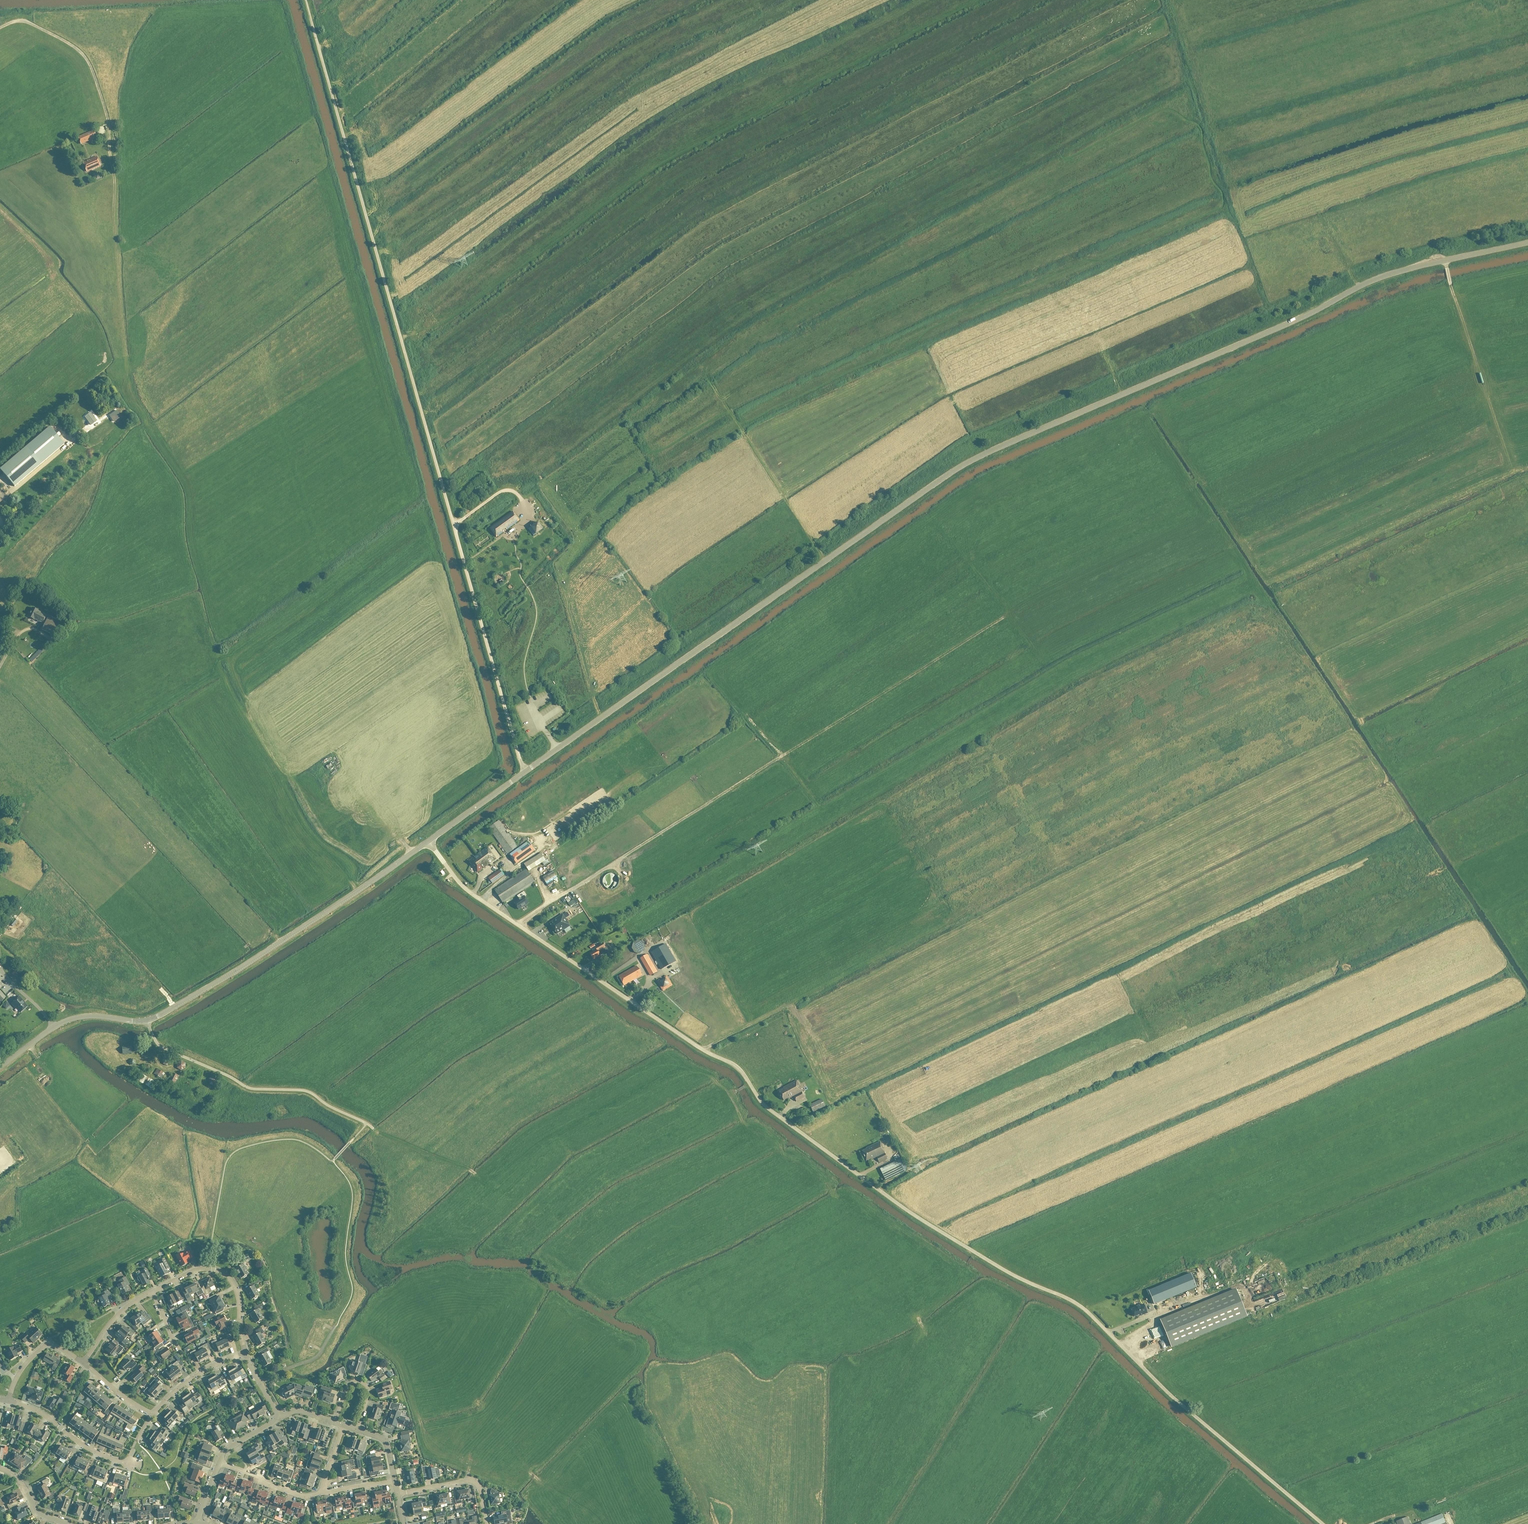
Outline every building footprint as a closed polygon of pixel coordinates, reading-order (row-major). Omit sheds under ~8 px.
[(885,13),(895,10),(892,2),(883,6),(885,13)] [(82,136),(85,142),(92,139),(92,140),(96,138),(94,132),(90,134),(89,133),(82,136)] [(100,166),(96,157),(82,163),(86,172),(100,166)] [(114,422),(121,417),(116,411),(110,415),(114,422)] [(50,427),(0,469),(15,487),(64,444),(50,427)] [(469,500),(461,505),(464,510),(472,506),(469,500)] [(519,521),(512,512),(505,517),(506,519),(503,521),(502,520),(489,529),(496,537),(519,521)] [(534,536),(543,529),(538,523),(529,529),(534,536)] [(474,542),(476,547),(489,542),(487,536),(474,542)] [(47,615),(32,608),(28,617),(34,620),(42,624),(47,615)] [(60,622),(49,616),(44,625),(42,630),(53,636),(60,622)] [(507,854),(518,847),(499,821),(488,828),(507,854)] [(478,873),(501,856),(493,844),(469,861),(478,873)] [(523,846),(506,859),(512,868),(529,855),(523,846)] [(546,861),(541,853),(524,864),(529,872),(542,863),(544,866),(549,863),(547,860),(546,861)] [(503,903),(535,883),(526,869),(494,890),(503,903)] [(492,884),(504,875),(500,870),(489,879),(492,884)] [(548,887),(553,884),(552,881),(557,878),(552,871),(542,878),(548,887)] [(603,881),(603,882),(603,883),(603,884),(604,886),(604,887),(606,889),(607,889),(608,890),(609,890),(612,890),(614,889),(615,889),(616,887),(617,886),(618,884),(618,883),(618,881),(618,880),(617,878),(616,878),(615,876),(614,876),(612,875),(609,875),(608,875),(607,876),(606,876),(604,878),(603,880),(603,881)] [(528,903),(524,897),(526,895),(524,892),(519,895),(521,899),(519,900),(514,903),(518,910),(528,903)] [(550,908),(547,910),(550,915),(556,911),(553,907),(551,908),(550,908)] [(563,930),(570,926),(563,915),(556,919),(550,924),(557,934),(563,930)] [(648,950),(659,944),(656,939),(645,945),(648,950)] [(638,954),(639,954),(640,953),(641,953),(642,953),(643,952),(644,951),(644,950),(645,949),(645,948),(645,947),(645,946),(645,945),(644,944),(644,943),(643,943),(642,942),(641,941),(640,941),(639,941),(638,941),(637,941),(636,941),(635,942),(634,943),(633,944),(633,945),(632,946),(632,947),(632,948),(633,949),(633,950),(634,951),(634,952),(635,953),(636,953),(637,953),(638,954)] [(597,950),(590,954),(593,960),(607,952),(609,955),(614,952),(610,945),(605,948),(603,943),(595,947),(597,950)] [(676,962),(666,944),(651,952),(661,970),(676,962)] [(658,972),(648,954),(641,958),(651,976),(658,972)] [(624,986),(641,976),(636,967),(619,977),(624,986)] [(665,977),(669,985),(664,988),(660,980),(657,981),(663,991),(673,985),(667,976),(665,977)] [(33,1002),(51,1015),(57,1008),(39,994),(33,1002)] [(17,1008),(21,1013),(27,1007),(22,1001),(23,1001),(19,997),(12,1004),(16,1009),(17,1008)] [(714,1024),(723,1015),(719,1011),(710,1019),(714,1024)] [(146,1064),(143,1069),(148,1072),(151,1067),(146,1064)] [(157,1071),(154,1075),(161,1081),(165,1076),(157,1071)] [(137,1082),(151,1091),(155,1084),(142,1075),(137,1082)] [(169,1083),(175,1085),(178,1077),(171,1075),(169,1083)] [(46,1077),(38,1083),(41,1087),(49,1082),(46,1077)] [(804,1098),(802,1093),(797,1081),(783,1087),(784,1088),(779,1091),(783,1100),(788,1098),(788,1099),(793,1097),(796,1102),(804,1098)] [(813,1112),(825,1107),(822,1099),(810,1105),(813,1112)] [(887,1159),(883,1150),(883,1149),(880,1142),(866,1148),(867,1149),(862,1152),(866,1161),(871,1158),(871,1160),(877,1157),(879,1163),(887,1159)] [(899,1160),(880,1169),(886,1181),(905,1172),(899,1160)] [(176,1256),(177,1259),(178,1258),(182,1266),(188,1263),(187,1261),(192,1258),(189,1252),(183,1254),(180,1255),(178,1254),(176,1255),(176,1256)] [(160,1265),(156,1267),(161,1277),(168,1273),(166,1270),(169,1268),(165,1260),(159,1263),(160,1265)] [(247,1277),(246,1276),(248,1275),(245,1269),(246,1269),(243,1264),(235,1269),(237,1273),(238,1273),(241,1278),(243,1278),(247,1277)] [(143,1287),(150,1283),(148,1279),(148,1278),(150,1277),(146,1269),(141,1272),(142,1275),(138,1277),(138,1278),(138,1279),(139,1281),(140,1281),(143,1287)] [(1190,1273),(1149,1290),(1155,1305),(1196,1288),(1190,1273)] [(118,1287),(118,1289),(120,1290),(122,1295),(129,1291),(126,1286),(129,1285),(125,1278),(119,1281),(121,1284),(118,1286),(118,1287)] [(201,1289),(204,1294),(205,1296),(212,1293),(210,1288),(214,1286),(209,1278),(203,1281),(202,1283),(204,1288),(201,1289)] [(204,1294),(201,1289),(200,1287),(197,1289),(194,1284),(189,1286),(193,1294),(196,1293),(198,1297),(204,1294)] [(1250,1293),(1252,1299),(1259,1297),(1256,1284),(1248,1286),(1250,1290),(1247,1291),(1247,1294),(1250,1293)] [(184,1296),(187,1301),(192,1299),(190,1296),(193,1294),(189,1286),(184,1289),(187,1295),(184,1296)] [(254,1299),(254,1300),(257,1298),(257,1297),(258,1296),(255,1290),(256,1290),(254,1286),(245,1290),(248,1295),(249,1294),(252,1300),(254,1299)] [(1161,1320),(1172,1347),(1246,1316),(1235,1290),(1161,1320)] [(102,1297),(99,1298),(99,1299),(98,1302),(101,1303),(103,1307),(110,1304),(107,1299),(110,1297),(107,1291),(101,1294),(102,1297)] [(177,1303),(184,1300),(182,1296),(183,1296),(182,1292),(178,1294),(178,1292),(172,1295),(177,1303)] [(170,1311),(175,1308),(173,1305),(177,1303),(172,1295),(167,1298),(168,1299),(165,1301),(170,1311)] [(1090,1304),(1083,1296),(1081,1299),(1088,1306),(1090,1304)] [(213,1300),(211,1297),(205,1300),(208,1304),(211,1305),(212,1307),(222,1302),(219,1297),(213,1300)] [(216,1315),(223,1311),(222,1310),(223,1309),(225,1308),(222,1302),(212,1307),(216,1315)] [(1135,1308),(1131,1310),(1134,1317),(1139,1315),(1139,1316),(1147,1313),(1144,1305),(1141,1306),(1140,1305),(1134,1307),(1135,1308)] [(258,1323),(261,1322),(261,1321),(263,1320),(259,1314),(260,1313),(258,1309),(249,1314),(252,1318),(253,1318),(256,1323),(258,1322),(258,1323)] [(182,1316),(176,1319),(179,1324),(187,1320),(185,1318),(188,1316),(185,1311),(180,1313),(182,1316)] [(144,1317),(140,1312),(135,1316),(141,1323),(144,1321),(146,1323),(151,1320),(147,1315),(144,1317)] [(223,1323),(226,1322),(223,1315),(213,1320),(217,1326),(220,1331),(225,1328),(223,1323)] [(134,1325),(132,1327),(136,1331),(138,1329),(136,1327),(141,1323),(135,1316),(130,1319),(134,1325)] [(187,1327),(189,1330),(194,1327),(191,1321),(190,1319),(187,1320),(179,1324),(181,1330),(187,1327)] [(128,1330),(123,1326),(119,1331),(126,1336),(128,1334),(132,1337),(135,1333),(130,1328),(128,1330)] [(189,1335),(184,1337),(188,1344),(198,1339),(196,1335),(199,1333),(196,1327),(188,1332),(189,1335)] [(33,1343),(39,1338),(38,1338),(42,1335),(35,1328),(26,1335),(25,1334),(20,1338),(25,1343),(29,1339),(33,1343)] [(260,1346),(264,1345),(263,1344),(265,1343),(262,1337),(263,1337),(261,1335),(264,1333),(261,1328),(255,1331),(257,1334),(252,1337),(254,1341),(255,1341),(258,1346),(260,1346)] [(118,1342),(124,1347),(128,1343),(124,1340),(127,1337),(126,1336),(119,1331),(115,1335),(120,1340),(118,1342)] [(147,1338),(148,1337),(152,1342),(160,1337),(156,1332),(153,1334),(151,1331),(145,1336),(147,1338)] [(230,1348),(228,1343),(234,1340),(233,1333),(223,1337),(224,1340),(221,1342),(225,1351),(230,1348)] [(160,1344),(163,1342),(160,1337),(152,1342),(155,1348),(154,1349),(156,1351),(159,1349),(162,1347),(160,1344)] [(217,1348),(219,1353),(225,1351),(221,1342),(218,1344),(216,1340),(211,1343),(212,1345),(214,1349),(217,1348)] [(1157,1342),(1149,1345),(1153,1354),(1160,1351),(1157,1342)] [(114,1352),(118,1355),(124,1348),(118,1344),(116,1346),(112,1343),(110,1344),(109,1344),(107,1346),(107,1347),(108,1348),(105,1351),(111,1356),(114,1352)] [(208,1349),(206,1344),(198,1348),(200,1352),(204,1360),(209,1357),(207,1352),(209,1351),(208,1349)] [(11,1360),(18,1357),(17,1354),(21,1352),(18,1345),(13,1348),(13,1347),(6,1351),(11,1360)] [(160,1362),(163,1360),(171,1355),(166,1348),(160,1352),(159,1349),(156,1351),(154,1353),(160,1362)] [(269,1351),(267,1348),(261,1352),(263,1355),(258,1358),(260,1362),(261,1361),(264,1367),(266,1366),(266,1367),(269,1365),(269,1364),(271,1363),(267,1358),(268,1357),(266,1353),(269,1351)] [(193,1359),(196,1358),(199,1363),(204,1360),(200,1352),(197,1353),(195,1350),(190,1353),(191,1356),(193,1359)] [(57,1359),(47,1353),(43,1360),(53,1366),(52,1369),(55,1371),(58,1365),(55,1364),(57,1359)] [(177,1354),(174,1356),(178,1361),(177,1362),(178,1364),(181,1367),(183,1366),(180,1359),(177,1354)] [(120,1366),(125,1371),(129,1367),(131,1369),(136,1365),(132,1360),(130,1363),(127,1360),(130,1358),(127,1355),(123,1359),(125,1362),(120,1366)] [(352,1372),(358,1374),(360,1369),(364,1371),(366,1365),(365,1364),(366,1361),(359,1359),(358,1362),(354,1361),(351,1362),(349,1368),(353,1369),(352,1372)] [(174,1368),(171,1370),(177,1378),(182,1374),(178,1369),(181,1367),(178,1364),(177,1362),(172,1365),(174,1368)] [(69,1383),(73,1378),(69,1376),(74,1369),(68,1364),(62,1373),(65,1375),(66,1376),(64,1380),(69,1383)] [(136,1373),(131,1378),(136,1383),(143,1376),(141,1373),(144,1370),(140,1365),(134,1371),(136,1373)] [(242,1380),(247,1377),(246,1374),(243,1371),(241,1372),(238,1367),(233,1370),(237,1378),(240,1376),(242,1380)] [(340,1371),(331,1374),(335,1384),(343,1381),(344,1379),(343,1378),(347,1377),(343,1368),(340,1370),(340,1371)] [(376,1369),(367,1376),(371,1382),(378,1377),(380,1379),(385,1376),(380,1370),(378,1372),(376,1369)] [(169,1377),(172,1382),(177,1378),(171,1370),(168,1373),(166,1370),(162,1373),(163,1375),(164,1375),(166,1379),(169,1377)] [(233,1370),(227,1373),(229,1377),(227,1379),(229,1384),(231,1386),(236,1383),(234,1380),(237,1378),(233,1370)] [(218,1375),(217,1376),(212,1378),(219,1389),(227,1385),(224,1379),(221,1380),(218,1375)] [(159,1394),(163,1389),(159,1385),(161,1383),(158,1380),(156,1378),(150,1385),(152,1388),(159,1394)] [(209,1392),(210,1394),(219,1389),(212,1378),(207,1381),(210,1386),(207,1388),(209,1392)] [(376,1390),(379,1398),(390,1394),(389,1390),(392,1389),(389,1382),(381,1385),(382,1388),(376,1390)] [(313,1389),(304,1386),(304,1388),(294,1384),(290,1386),(289,1385),(287,1386),(287,1387),(287,1388),(283,1390),(284,1392),(283,1393),(282,1395),(283,1396),(285,1397),(286,1396),(287,1399),(294,1395),(301,1397),(302,1395),(310,1398),(313,1389)] [(88,1396),(95,1388),(90,1385),(84,1392),(88,1396)] [(326,1401),(332,1403),(334,1395),(330,1394),(331,1390),(322,1387),(319,1393),(324,1394),(322,1400),(326,1401)] [(30,1398),(39,1402),(42,1393),(33,1389),(33,1390),(27,1388),(25,1394),(31,1396),(30,1398)] [(93,1400),(99,1392),(95,1388),(88,1396),(93,1400)] [(155,1398),(156,1397),(159,1394),(152,1388),(150,1390),(147,1388),(143,1392),(145,1394),(149,1397),(151,1394),(155,1398)] [(99,1392),(93,1400),(97,1403),(104,1396),(99,1392)] [(186,1397),(193,1407),(204,1400),(199,1393),(193,1396),(192,1394),(191,1395),(190,1394),(186,1397)] [(104,1396),(97,1403),(100,1406),(99,1407),(99,1408),(100,1409),(101,1407),(108,1399),(104,1396)] [(51,1398),(46,1406),(52,1410),(56,1404),(59,1406),(62,1400),(57,1397),(55,1400),(51,1398)] [(193,1407),(186,1397),(182,1399),(183,1400),(182,1401),(183,1403),(179,1406),(184,1414),(193,1407)] [(109,1407),(112,1403),(108,1399),(101,1407),(106,1411),(104,1413),(107,1416),(112,1409),(109,1407)] [(254,1408),(259,1417),(265,1414),(263,1411),(266,1409),(263,1403),(254,1408)] [(401,1407),(402,1405),(400,1405),(400,1404),(391,1403),(389,1409),(392,1410),(388,1422),(392,1424),(392,1426),(397,1427),(398,1424),(403,1426),(405,1418),(400,1417),(401,1413),(398,1412),(399,1407),(401,1407)] [(115,1417),(120,1408),(116,1405),(110,1414),(115,1417)] [(374,1408),(370,1418),(377,1421),(380,1410),(382,1411),(383,1407),(377,1405),(376,1408),(374,1408)] [(119,1419),(125,1411),(120,1408),(115,1417),(119,1419)] [(259,1417),(254,1408),(245,1414),(249,1420),(253,1417),(254,1420),(259,1417)] [(172,1410),(171,1411),(167,1415),(174,1421),(176,1419),(179,1422),(183,1417),(181,1415),(181,1416),(178,1412),(176,1415),(172,1410)] [(124,1422),(129,1413),(125,1411),(119,1419),(124,1422)] [(235,1418),(241,1428),(247,1424),(246,1423),(248,1421),(243,1412),(240,1414),(240,1415),(235,1418)] [(82,1416),(77,1413),(75,1416),(69,1424),(74,1427),(80,1419),(82,1416)] [(128,1425),(133,1416),(129,1413),(124,1422),(128,1425)] [(9,1428),(12,1429),(16,1416),(10,1414),(9,1419),(5,1418),(2,1426),(9,1428)] [(163,1419),(167,1423),(165,1425),(168,1428),(168,1429),(170,1430),(174,1427),(171,1424),(174,1421),(167,1415),(163,1419)] [(21,1422),(22,1418),(16,1416),(12,1429),(16,1429),(16,1430),(22,1432),(25,1424),(21,1422)] [(133,1416),(128,1425),(126,1428),(130,1431),(138,1419),(133,1416)] [(241,1428),(235,1418),(230,1421),(230,1420),(226,1422),(230,1428),(233,1427),(235,1431),(237,1431),(238,1430),(239,1429),(241,1428)] [(79,1430),(84,1422),(80,1419),(74,1427),(79,1430)] [(83,1434),(89,1426),(84,1422),(79,1430),(83,1434)] [(298,1433),(302,1424),(296,1422),(293,1428),(288,1426),(287,1430),(289,1430),(288,1434),(294,1436),(295,1432),(298,1433)] [(38,1427),(31,1424),(26,1432),(33,1436),(33,1435),(36,1437),(39,1430),(37,1429),(38,1427)] [(302,1424),(298,1433),(301,1434),(300,1438),(306,1440),(308,1433),(305,1432),(307,1426),(302,1424)] [(206,1429),(206,1430),(207,1431),(208,1432),(209,1432),(210,1432),(211,1432),(216,1442),(222,1439),(220,1436),(218,1433),(221,1431),(219,1428),(218,1425),(212,1428),(212,1427),(211,1427),(210,1426),(209,1426),(208,1427),(207,1427),(206,1429)] [(89,1426),(83,1434),(88,1437),(94,1429),(89,1426)] [(94,1429),(88,1437),(93,1441),(94,1439),(96,1436),(98,1432),(94,1429)] [(156,1431),(155,1432),(152,1436),(163,1443),(170,1434),(164,1429),(161,1432),(160,1432),(159,1433),(156,1431)] [(319,1440),(322,1431),(316,1429),(313,1437),(310,1436),(308,1442),(313,1444),(315,1439),(319,1440)] [(38,1439),(44,1442),(49,1434),(43,1430),(42,1432),(39,1430),(36,1437),(38,1439)] [(322,1431),(319,1440),(318,1443),(322,1444),(321,1446),(327,1448),(329,1442),(326,1441),(328,1433),(322,1431)] [(272,1435),(277,1444),(279,1442),(281,1445),(287,1442),(286,1440),(287,1439),(285,1436),(284,1437),(284,1436),(281,1438),(277,1432),(272,1435)] [(101,1445),(105,1435),(100,1433),(96,1442),(101,1445)] [(399,1443),(401,1452),(410,1450),(409,1444),(411,1444),(409,1434),(400,1436),(401,1442),(399,1443)] [(105,1435),(101,1445),(106,1447),(110,1437),(105,1435)] [(277,1444),(272,1435),(266,1438),(270,1444),(267,1446),(270,1452),(276,1449),(274,1445),(277,1444)] [(149,1441),(152,1443),(151,1445),(149,1449),(156,1453),(163,1443),(152,1436),(149,1441)] [(110,1449),(114,1439),(110,1437),(106,1447),(110,1449)] [(120,1438),(119,1441),(115,1451),(120,1453),(125,1440),(120,1438)] [(354,1449),(357,1441),(349,1438),(345,1450),(348,1451),(348,1450),(350,1451),(351,1448),(354,1449)] [(115,1451),(119,1441),(114,1439),(110,1449),(115,1451)] [(357,1441),(354,1449),(358,1451),(357,1454),(359,1455),(362,1456),(366,1444),(357,1441)] [(201,1453),(209,1456),(212,1447),(201,1442),(199,1446),(199,1447),(202,1448),(201,1453)] [(249,1459),(259,1454),(257,1451),(259,1450),(256,1444),(250,1447),(252,1450),(246,1454),(249,1459)] [(52,1454),(54,1456),(56,1454),(61,1457),(66,1449),(61,1446),(60,1448),(57,1447),(52,1454)] [(61,1457),(66,1460),(65,1463),(67,1464),(71,1459),(68,1457),(71,1452),(66,1449),(61,1457)] [(13,1457),(9,1463),(12,1465),(12,1464),(15,1466),(20,1458),(22,1456),(14,1450),(10,1456),(13,1457)] [(312,1462),(320,1464),(322,1459),(316,1457),(317,1454),(311,1452),(308,1460),(312,1462)] [(209,1456),(201,1453),(199,1457),(197,1456),(196,1456),(194,1460),(206,1465),(209,1456)] [(259,1454),(249,1459),(252,1465),(258,1461),(260,1464),(266,1461),(263,1455),(260,1457),(259,1454)] [(372,1466),(381,1464),(380,1458),(374,1459),(373,1455),(375,1454),(366,1457),(367,1463),(371,1462),(372,1466)] [(26,1456),(23,1460),(20,1458),(15,1466),(18,1468),(18,1469),(20,1470),(24,1465),(27,1466),(29,1464),(30,1464),(32,1460),(26,1456)] [(69,1468),(72,1469),(74,1466),(79,1469),(84,1460),(78,1457),(76,1462),(73,1461),(69,1468)] [(81,1474),(86,1476),(89,1469),(87,1468),(89,1463),(84,1460),(79,1469),(83,1471),(81,1474)] [(320,1464),(312,1462),(308,1460),(306,1469),(311,1471),(312,1468),(318,1470),(320,1464)] [(341,1472),(350,1470),(350,1467),(354,1466),(353,1460),(346,1461),(347,1465),(340,1466),(341,1472)] [(192,1475),(201,1478),(203,1473),(197,1470),(199,1466),(192,1463),(190,1468),(192,1469),(191,1471),(194,1472),(192,1475)] [(381,1464),(372,1466),(373,1470),(369,1471),(370,1477),(379,1475),(379,1474),(377,1475),(377,1472),(382,1470),(381,1464)] [(271,1474),(276,1476),(276,1478),(281,1480),(284,1471),(281,1470),(282,1467),(275,1465),(271,1474)] [(428,1474),(429,1480),(436,1479),(436,1478),(438,1478),(440,1476),(439,1470),(436,1468),(434,1469),(434,1468),(427,1470),(426,1466),(421,1467),(423,1477),(424,1477),(426,1474),(428,1474)] [(92,1478),(92,1479),(97,1481),(102,1469),(96,1467),(94,1472),(91,1471),(89,1477),(92,1478)] [(101,1482),(106,1484),(108,1478),(106,1476),(108,1471),(102,1469),(97,1481),(101,1482)] [(284,1471),(281,1480),(287,1481),(289,1476),(292,1477),(294,1471),(288,1469),(287,1472),(284,1471)] [(415,1483),(417,1482),(418,1481),(417,1479),(416,1479),(414,1479),(413,1473),(414,1473),(413,1469),(406,1470),(407,1473),(405,1474),(406,1478),(405,1478),(406,1480),(407,1480),(408,1485),(415,1483)] [(305,1479),(314,1482),(316,1476),(310,1474),(311,1472),(305,1470),(303,1475),(306,1476),(305,1479)] [(350,1470),(341,1472),(342,1478),(349,1476),(350,1480),(357,1479),(356,1472),(351,1473),(350,1470)] [(109,1485),(112,1486),(113,1483),(118,1485),(122,1475),(116,1474),(114,1479),(111,1478),(109,1485)] [(227,1486),(230,1477),(231,1476),(230,1476),(226,1474),(224,1480),(220,1479),(218,1485),(224,1487),(224,1485),(227,1486)] [(123,1489),(126,1490),(128,1484),(126,1483),(127,1477),(122,1475),(118,1485),(124,1487),(123,1489)] [(201,1478),(192,1475),(190,1480),(188,1479),(186,1482),(192,1484),(193,1481),(199,1483),(201,1478)] [(230,1477),(227,1486),(230,1487),(229,1489),(234,1491),(236,1485),(234,1484),(236,1477),(231,1475),(231,1476),(230,1477)] [(314,1482),(305,1479),(301,1478),(300,1481),(301,1481),(299,1487),(305,1489),(306,1486),(312,1488),(314,1482)] [(39,1494),(48,1490),(46,1486),(49,1485),(48,1483),(49,1482),(47,1479),(42,1482),(43,1485),(36,1489),(39,1494)] [(248,1482),(243,1480),(241,1486),(238,1485),(236,1491),(244,1494),(244,1492),(248,1482)] [(248,1482),(244,1492),(247,1493),(247,1495),(252,1497),(254,1490),(251,1489),(253,1483),(248,1481),(248,1482)] [(194,1497),(197,1491),(190,1488),(191,1486),(185,1483),(183,1489),(187,1490),(185,1493),(194,1497)] [(48,1490),(39,1494),(42,1500),(48,1497),(50,1500),(55,1497),(53,1492),(50,1493),(48,1490)] [(462,1491),(464,1499),(467,1499),(468,1502),(474,1501),(472,1494),(469,1495),(468,1490),(462,1491)] [(503,1499),(502,1493),(497,1494),(497,1492),(491,1490),(490,1492),(491,1495),(489,1496),(491,1505),(500,1503),(499,1499),(503,1499)] [(256,1504),(256,1503),(257,1501),(260,1502),(263,1492),(258,1491),(256,1497),(253,1496),(251,1502),(256,1504)] [(380,1492),(382,1506),(383,1506),(386,1505),(391,1504),(391,1503),(390,1497),(389,1494),(386,1494),(385,1491),(383,1491),(381,1491),(380,1492)] [(456,1496),(455,1498),(456,1505),(461,1504),(461,1500),(464,1499),(462,1491),(457,1492),(457,1496),(456,1496)] [(263,1492),(260,1502),(263,1503),(262,1505),(267,1507),(269,1501),(266,1500),(269,1493),(263,1492)] [(375,1497),(372,1498),(374,1508),(379,1507),(382,1506),(380,1492),(379,1492),(378,1492),(376,1492),(376,1493),(374,1493),(375,1497)] [(360,1494),(362,1504),(365,1503),(365,1506),(371,1505),(370,1499),(367,1500),(365,1493),(363,1493),(362,1493),(361,1493),(360,1494)] [(20,1500),(21,1499),(20,1496),(18,1497),(17,1494),(15,1495),(14,1494),(7,1498),(10,1504),(6,1505),(9,1510),(17,1505),(15,1502),(20,1500)] [(356,1502),(352,1503),(353,1509),(359,1508),(362,1507),(362,1504),(360,1494),(359,1494),(358,1494),(356,1494),(356,1495),(354,1495),(356,1502)] [(442,1495),(444,1505),(447,1504),(448,1507),(453,1506),(452,1498),(449,1499),(448,1494),(442,1495)] [(66,1512),(70,1500),(62,1497),(60,1495),(55,1499),(59,1504),(58,1509),(66,1512)] [(444,1505),(442,1495),(436,1496),(437,1501),(434,1502),(435,1509),(441,1508),(440,1505),(444,1505)] [(277,1508),(281,1498),(280,1498),(276,1496),(273,1502),(271,1501),(269,1508),(274,1509),(274,1507),(277,1508)] [(189,1510),(192,1504),(185,1502),(186,1499),(180,1497),(178,1502),(181,1504),(180,1507),(189,1510)] [(281,1498),(277,1508),(280,1509),(279,1511),(284,1513),(286,1507),(283,1506),(286,1499),(281,1497),(280,1498),(281,1498)] [(340,1498),(342,1508),(345,1507),(346,1510),(351,1509),(350,1503),(347,1504),(345,1497),(340,1498)] [(342,1508),(340,1498),(334,1499),(336,1506),(333,1507),(334,1513),(339,1512),(339,1508),(342,1508)] [(412,1510),(422,1508),(426,1507),(425,1503),(424,1499),(418,1500),(419,1503),(411,1504),(412,1508),(412,1510)] [(321,1502),(320,1502),(322,1512),(323,1515),(326,1514),(332,1513),(331,1507),(327,1508),(327,1505),(326,1501),(324,1501),(323,1501),(321,1501),(321,1502)] [(76,1505),(73,1513),(72,1514),(80,1517),(81,1513),(82,1510),(85,1512),(87,1504),(84,1503),(84,1505),(77,1502),(76,1505)] [(294,1514),(298,1504),(293,1502),(291,1508),(288,1507),(286,1513),(291,1515),(292,1513),(294,1514)] [(316,1510),(313,1511),(314,1513),(314,1517),(320,1515),(323,1515),(322,1512),(320,1502),(319,1502),(317,1502),(317,1503),(315,1503),(316,1507),(316,1510)] [(216,1507),(217,1507),(218,1504),(215,1503),(214,1506),(216,1507),(212,1516),(217,1518),(221,1510),(216,1507)] [(298,1504),(294,1514),(298,1515),(297,1517),(302,1519),(304,1513),(301,1512),(304,1505),(298,1503),(298,1504)] [(86,1511),(92,1513),(90,1520),(96,1523),(99,1513),(95,1512),(97,1508),(88,1505),(86,1511)] [(18,1520),(27,1515),(24,1508),(21,1510),(20,1506),(13,1509),(15,1513),(14,1513),(18,1520)] [(143,1512),(143,1521),(149,1520),(149,1514),(152,1514),(151,1506),(146,1506),(147,1512),(143,1512)] [(164,1518),(163,1510),(160,1510),(159,1506),(154,1506),(155,1513),(158,1513),(158,1519),(164,1518)] [(163,1510),(164,1518),(170,1518),(170,1512),(173,1512),(172,1506),(167,1506),(167,1510),(163,1510)] [(226,1516),(230,1510),(225,1508),(224,1511),(221,1510),(217,1518),(221,1521),(224,1515),(226,1516)] [(422,1508),(412,1510),(413,1512),(412,1513),(413,1516),(421,1514),(421,1518),(428,1516),(427,1512),(422,1511),(422,1508)] [(123,1523),(123,1514),(119,1515),(118,1509),(113,1509),(114,1517),(117,1517),(117,1523),(123,1523)] [(143,1521),(143,1512),(139,1512),(139,1509),(134,1509),(134,1515),(137,1515),(137,1521),(143,1521)] [(96,1523),(99,1523),(102,1523),(104,1517),(108,1518),(110,1512),(104,1510),(103,1515),(99,1513),(96,1523)] [(122,1511),(123,1514),(123,1523),(129,1522),(129,1516),(132,1516),(131,1510),(122,1511)] [(226,1516),(229,1518),(226,1523),(228,1523),(232,1523),(235,1517),(231,1515),(232,1511),(230,1510),(226,1516)] [(510,1511),(501,1512),(502,1516),(493,1517),(494,1523),(503,1523),(507,1523),(507,1520),(509,1516),(511,1516),(510,1511)] [(1445,1523),(1442,1514),(1417,1523),(1443,1523),(1445,1523)] [(242,1521),(244,1517),(240,1515),(237,1518),(235,1517),(232,1523),(238,1523),(238,1522),(241,1523),(242,1521)] [(471,1517),(472,1520),(468,1521),(469,1523),(475,1523),(478,1523),(476,1516),(471,1517)]
